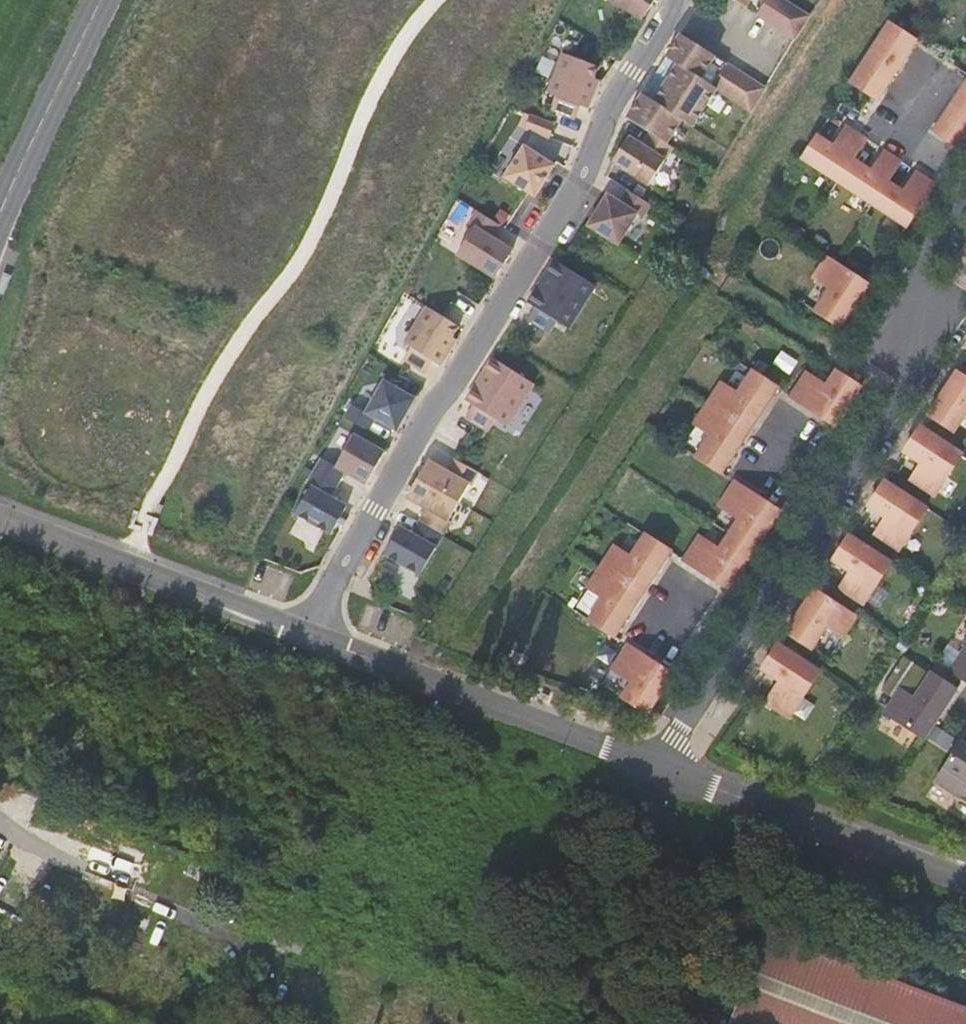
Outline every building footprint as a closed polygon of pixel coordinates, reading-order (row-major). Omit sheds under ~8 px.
[(642,19),(654,0),(612,0),(642,19)] [(794,38),(809,16),(784,0),(735,0),(794,38)] [(916,40),(889,22),(883,31),(911,49),(916,40)] [(911,49),(883,31),(848,85),(870,99),(887,72),(893,75),(911,49)] [(765,88),(680,34),(666,56),(677,64),(653,100),(642,93),(627,118),(650,133),(666,143),(682,120),(692,126),(716,89),(750,110),(765,88)] [(598,66),(563,53),(547,93),(555,96),(550,109),(575,118),(580,105),(587,108),(598,79),(593,77),(598,66)] [(965,136),(965,80),(933,130),(959,147),(965,136)] [(530,115),(525,128),(549,138),(554,124),(530,115)] [(853,161),(866,141),(846,129),(834,149),(817,139),(802,163),(838,185),(853,161)] [(666,143),(650,133),(642,145),(628,136),(612,161),(648,184),(672,147),(666,143)] [(525,146),(505,178),(535,196),(555,165),(525,146)] [(888,182),(900,162),(885,152),(872,173),(853,161),(838,185),(873,206),(888,182)] [(906,227),(935,183),(917,172),(904,192),(888,182),(873,206),(906,227)] [(607,194),(587,225),(618,244),(637,214),(642,217),(650,204),(628,190),(620,202),(607,194)] [(473,226),(456,253),(495,278),(512,250),(491,236),(499,225),(476,210),(468,223),(473,226)] [(841,327),(869,284),(826,257),(813,277),(829,288),(814,310),(841,327)] [(569,328),(595,285),(554,259),(545,273),(548,275),(538,290),(536,288),(527,302),(534,307),(527,318),(550,332),(557,321),(569,328)] [(5,275),(0,287),(0,293),(5,295),(11,278),(5,275)] [(458,326),(426,306),(404,342),(411,346),(403,358),(426,373),(433,361),(440,365),(456,339),(452,336),(458,326)] [(507,426),(534,383),(492,357),(484,371),(486,373),(476,388),(474,386),(465,400),(473,404),(465,416),(488,430),(495,418),(507,426)] [(765,407),(778,387),(751,370),(736,392),(720,382),(707,402),(750,430),(760,414),(765,407)] [(805,372),(789,396),(815,413),(836,427),(839,422),(862,387),(835,370),(825,385),(805,372)] [(957,370),(946,387),(941,394),(928,414),(955,431),(965,414),(965,376),(957,370)] [(415,398),(383,380),(366,412),(352,404),(344,417),(367,430),(375,418),(397,430),(415,398)] [(739,447),(750,430),(707,402),(693,423),(710,434),(695,456),(721,474),(734,454),(739,447)] [(965,454),(921,425),(903,451),(922,463),(909,484),(931,501),(965,454)] [(324,455),(335,461),(353,432),(342,426),(324,455)] [(322,457),(314,471),(337,484),(344,471),(366,483),(384,451),(353,434),(335,465),(322,457)] [(428,459),(417,479),(458,502),(468,484),(471,485),(478,472),(454,459),(448,471),(428,459)] [(310,486),(295,513),(330,534),(346,506),(330,497),(337,484),(314,471),(306,484),(310,486)] [(427,508),(420,521),(443,534),(450,520),(448,519),(458,502),(417,479),(407,497),(427,508)] [(929,508),(886,479),(868,505),(887,517),(873,538),(896,554),(929,508)] [(738,518),(728,533),(755,551),(777,516),(781,511),(760,498),(734,481),(718,505),(738,518)] [(443,534),(420,521),(413,533),(399,526),(384,554),(420,574),(443,534)] [(658,570),(671,551),(644,533),(629,556),(613,545),(600,566),(643,594),(654,577),(658,570)] [(732,585),(755,551),(728,533),(718,548),(698,535),(682,560),(708,576),(729,590),(732,585)] [(894,562),(850,533),(832,560),(851,572),(837,592),(860,609),(894,562)] [(632,611),(643,594),(600,566),(586,587),(603,598),(588,620),(615,637),(627,618),(632,611)] [(857,616),(814,588),(803,605),(798,612),(786,631),(812,649),(827,626),(843,637),(857,616)] [(829,629),(818,647),(831,654),(841,636),(829,629)] [(822,671),(778,642),(761,669),(779,681),(766,701),(789,718),(822,671)] [(670,680),(674,675),(627,644),(611,669),(631,682),(621,697),(648,714),(670,680)] [(965,646),(950,669),(964,678),(965,679),(965,646)] [(951,699),(957,689),(906,655),(883,690),(894,697),(885,711),(925,738),(941,715),(936,711),(940,705),(944,708),(951,699)] [(962,740),(936,781),(959,796),(965,801),(965,743),(962,740)] [(729,1023),(730,1023),(965,1023),(965,1007),(766,929),(729,1023)]
